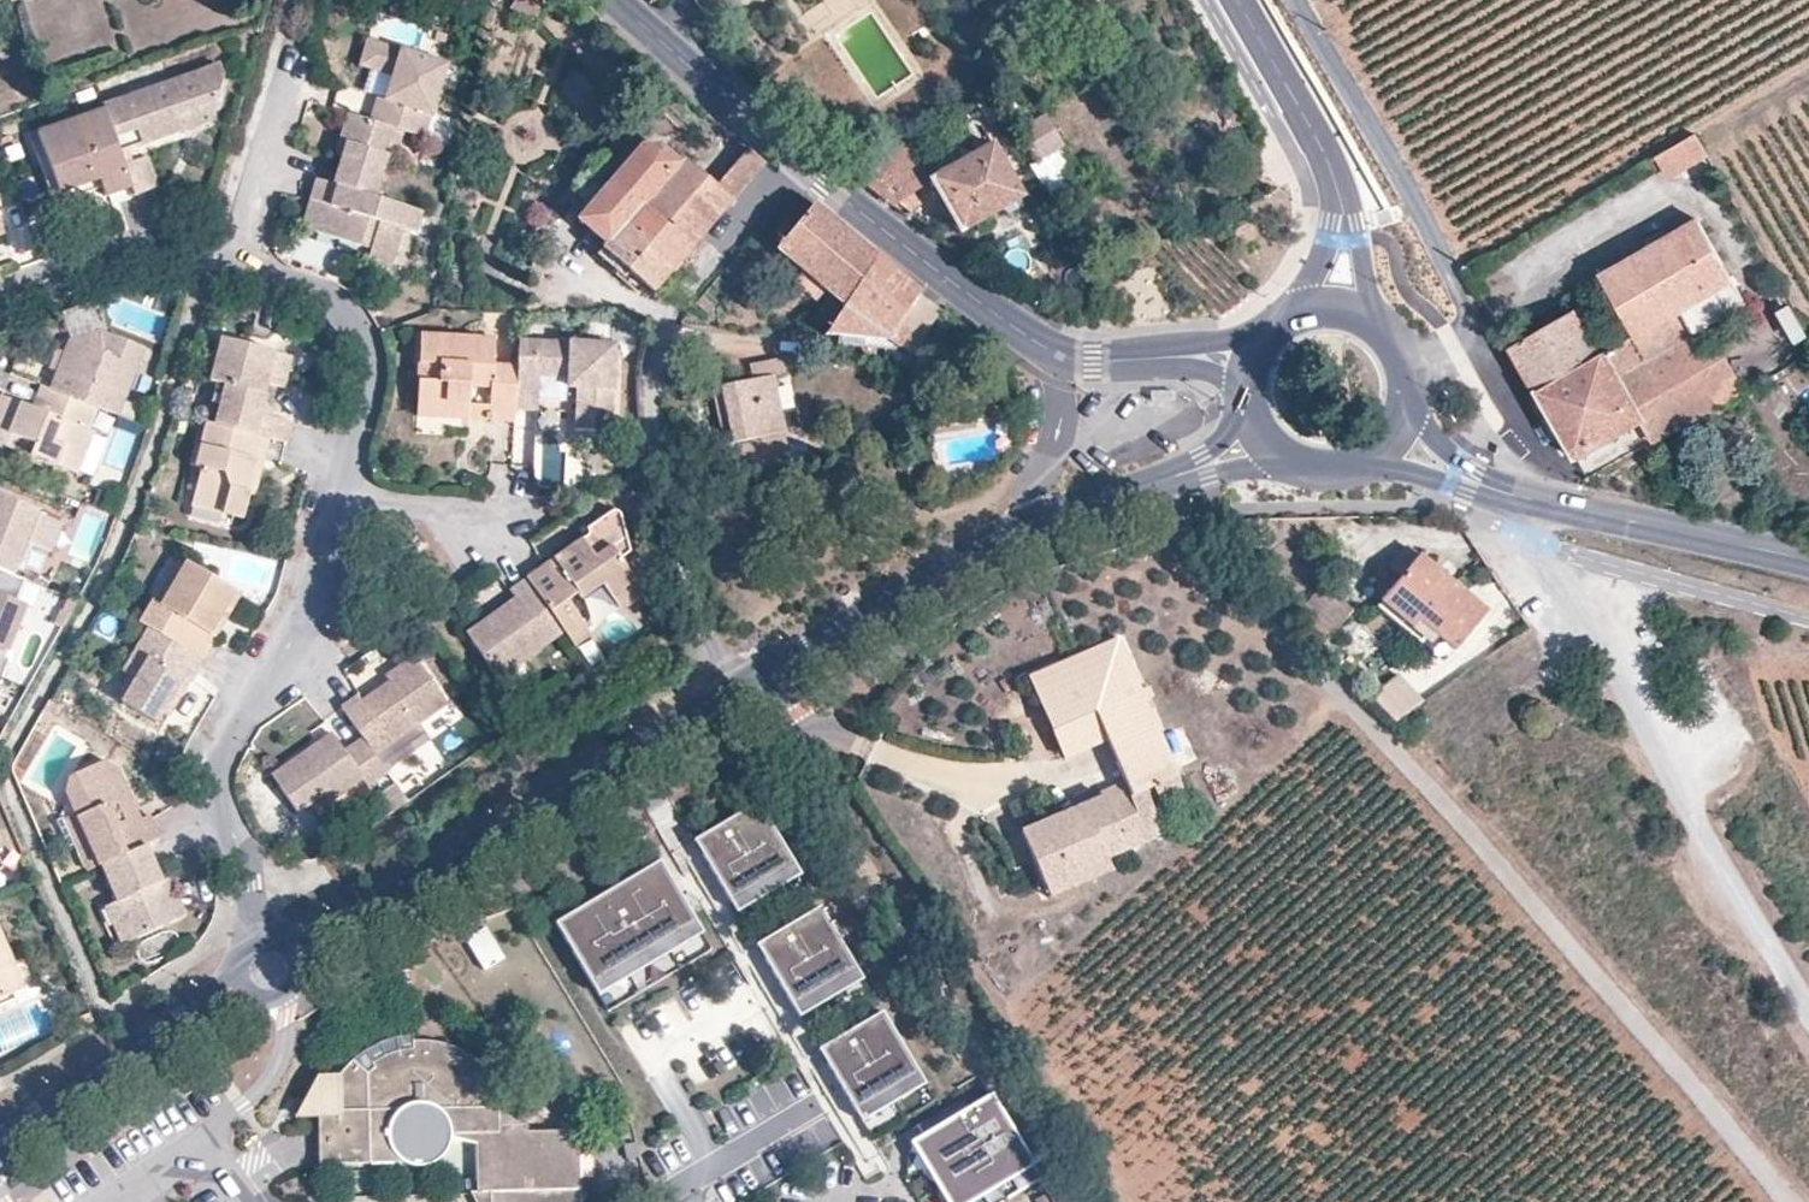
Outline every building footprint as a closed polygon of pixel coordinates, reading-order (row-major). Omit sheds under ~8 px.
[(533,0),(515,0),(510,7),(532,24),(542,7),(533,0)] [(376,69),(382,45),(371,42),(364,66),(376,69)] [(408,132),(427,138),(448,65),(382,45),(376,69),(398,76),(391,98),(382,95),(375,122),(395,128),(408,132)] [(216,65),(101,105),(103,108),(118,152),(183,128),(178,114),(214,102),(221,77),(216,65)] [(178,114),(183,128),(209,120),(214,102),(178,114)] [(130,187),(122,165),(118,152),(103,108),(37,131),(59,193),(82,184),(78,170),(94,165),(101,185),(104,197),(130,187)] [(375,122),(345,113),(337,139),(345,142),(339,159),(332,182),(375,196),(387,155),(395,128),(375,122)] [(1016,130),(1035,163),(1062,147),(1043,115),(1016,130)] [(400,159),(408,132),(395,128),(387,155),(400,159)] [(59,193),(37,131),(28,134),(52,203),(101,185),(94,165),(78,170),(82,184),(59,193)] [(1695,137),(1657,160),(1669,180),(1707,158),(1695,137)] [(345,142),(337,139),(332,156),(339,159),(345,142)] [(930,179),(908,141),(851,173),(892,206),(905,196),(929,179),(930,179)] [(640,146),(579,220),(606,243),(602,247),(654,289),(763,162),(746,147),(716,185),(679,155),(676,159),(659,144),(640,146)] [(929,179),(961,233),(1021,197),(990,145),(930,179),(929,179)] [(1062,147),(1035,163),(1053,195),(1081,178),(1062,147)] [(130,187),(133,195),(153,188),(143,158),(122,165),(130,187)] [(418,218),(420,211),(375,196),(332,182),(318,178),(312,200),(328,205),(319,233),(359,245),(361,238),(373,242),(371,249),(394,257),(403,229),(413,232),(418,218)] [(892,206),(905,216),(914,203),(905,196),(892,206)] [(328,205),(312,200),(303,228),(319,233),(328,205)] [(814,205),(777,249),(803,271),(825,290),(830,294),(818,312),(831,322),(875,253),(844,227),(816,203),(814,205)] [(418,218),(443,226),(444,219),(420,211),(418,218)] [(1601,280),(1635,337),(1660,325),(1673,346),(1708,327),(1745,306),(1733,285),(1735,283),(1698,223),(1601,280)] [(359,245),(371,249),(373,242),(361,238),(359,245)] [(390,270),(394,257),(371,249),(367,264),(390,270)] [(921,339),(905,328),(897,323),(908,306),(916,310),(926,296),(917,287),(875,253),(831,322),(823,335),(890,343),(910,356),(921,339)] [(825,290),(803,271),(794,282),(817,301),(825,290)] [(1588,304),(1575,312),(1600,355),(1613,348),(1588,304)] [(897,323),(905,328),(916,311),(916,310),(908,306),(897,323)] [(1779,317),(1795,350),(1808,343),(1808,341),(1794,310),(1779,317)] [(1575,312),(1511,347),(1538,392),(1600,355),(1575,312)] [(1538,392),(1578,460),(1640,425),(1646,422),(1620,376),(1673,346),(1660,325),(1635,337),(1613,348),(1600,355),(1538,392)] [(1646,422),(1640,425),(1654,446),(1745,391),(1708,327),(1673,346),(1620,376),(1646,422)] [(101,351),(107,333),(100,330),(93,349),(101,351)] [(97,407),(116,414),(141,346),(107,333),(101,351),(93,349),(69,340),(50,389),(97,407)] [(224,383),(262,394),(265,382),(283,387),(290,356),(273,351),(270,362),(243,354),(246,343),(223,337),(211,380),(215,381),(224,383)] [(417,412),(467,415),(467,404),(468,382),(485,383),(485,405),(516,406),(516,396),(518,367),(493,367),(493,341),(421,337),(417,412)] [(615,344),(519,339),(518,367),(516,396),(539,398),(577,400),(576,428),(612,430),(615,344)] [(273,351),(246,343),(243,354),(270,362),(273,351)] [(711,390),(724,443),(784,430),(773,376),(785,374),(781,357),(764,361),(749,365),(753,380),(711,390)] [(210,402),(219,404),(224,383),(215,381),(210,402)] [(265,396),(262,394),(224,383),(219,404),(214,424),(268,437),(286,442),(290,422),(269,416),(261,415),(263,405),(265,396)] [(40,385),(33,405),(0,394),(0,395),(0,442),(4,444),(8,434),(27,441),(23,451),(78,473),(94,430),(89,428),(97,407),(50,389),(40,385)] [(516,406),(516,409),(539,410),(539,398),(516,396),(516,406)] [(491,413),(515,414),(516,409),(516,406),(485,405),(467,404),(467,415),(490,416),(491,413)] [(261,415),(269,416),(273,407),(263,405),(261,415)] [(214,424),(206,422),(200,445),(194,443),(190,462),(199,466),(191,504),(240,517),(245,494),(243,492),(247,481),(256,483),(268,437),(214,424)] [(8,434),(4,444),(23,451),(27,441),(8,434)] [(243,492),(245,494),(252,497),(256,483),(247,481),(243,492)] [(953,484),(938,486),(941,499),(956,496),(953,484)] [(17,576),(29,541),(54,550),(63,522),(38,512),(38,508),(0,494),(0,570),(17,576)] [(616,603),(619,600),(639,587),(623,562),(632,556),(623,521),(622,516),(620,513),(616,510),(610,510),(586,527),(588,535),(554,559),(559,566),(549,573),(549,572),(543,567),(527,578),(576,648),(592,637),(568,604),(579,595),(583,601),(604,586),(616,603)] [(1406,573),(1418,557),(1407,548),(1395,562),(1406,573)] [(1406,573),(1380,603),(1411,630),(1416,623),(1452,651),(1484,611),(1418,557),(1406,573)] [(177,558),(151,602),(159,607),(184,562),(177,558)] [(554,559),(543,566),(543,567),(549,572),(559,566),(554,559)] [(151,602),(139,622),(149,628),(201,659),(215,635),(208,630),(231,589),(184,562),(159,607),(151,602)] [(17,576),(0,570),(0,645),(13,650),(31,601),(11,593),(17,576)] [(496,620),(469,638),(497,678),(564,631),(527,578),(510,590),(515,597),(492,613),(496,619),(496,620)] [(619,600),(616,603),(623,613),(646,597),(639,587),(619,600)] [(208,630),(215,635),(239,593),(231,589),(208,630)] [(1333,595),(1302,629),(1320,645),(1351,612),(1333,595)] [(1443,664),(1452,651),(1416,623),(1411,630),(1380,603),(1376,609),(1443,664)] [(496,620),(492,614),(465,631),(469,638),(496,620)] [(188,681),(201,659),(149,628),(123,671),(127,673),(134,677),(120,699),(155,721),(160,710),(163,712),(182,677),(188,681)] [(1141,690),(1119,637),(1031,674),(1054,727),(1092,711),(1141,690)] [(13,650),(0,645),(0,661),(8,664),(13,650)] [(356,696),(340,707),(368,746),(372,752),(445,703),(412,657),(384,676),(389,683),(388,683),(377,690),(360,702),(356,696)] [(134,677),(127,673),(113,696),(120,699),(134,677)] [(374,684),(377,690),(388,683),(384,676),(374,684)] [(1394,723),(1424,703),(1398,676),(1371,698),(1394,723)] [(168,716),(188,681),(182,677),(163,712),(168,716)] [(1105,796),(1021,833),(1045,887),(1106,860),(1127,851),(1115,822),(1137,813),(1128,796),(1177,775),(1141,690),(1092,711),(1124,783),(1102,792),(1105,796)] [(59,705),(50,700),(43,712),(53,716),(59,705)] [(329,732),(268,773),(294,811),(322,793),(328,801),(360,779),(364,785),(385,771),(372,752),(368,746),(348,760),(329,732)] [(368,746),(362,738),(342,751),(348,760),(368,746)] [(75,842),(87,870),(102,863),(143,844),(158,837),(147,813),(138,817),(130,822),(118,795),(126,792),(114,765),(101,757),(69,770),(63,791),(73,814),(85,838),(75,842)] [(1178,781),(1155,791),(1161,805),(1185,794),(1178,781)] [(130,822),(138,817),(126,792),(118,795),(130,822)] [(794,862),(757,799),(693,837),(730,900),(794,862)] [(64,818),(75,842),(85,838),(73,814),(64,818)] [(161,882),(143,844),(102,863),(118,899),(113,901),(130,939),(177,917),(161,882)] [(696,920),(658,857),(553,920),(591,983),(696,920)] [(1112,873),(1106,860),(1045,887),(1050,899),(1112,873)] [(736,909),(800,871),(794,862),(730,900),(736,909)] [(170,877),(161,882),(177,917),(186,913),(170,877)] [(130,939),(113,901),(103,906),(121,943),(130,939)] [(856,966),(819,903),(755,942),(792,1004),(856,966)] [(596,992),(701,930),(696,920),(591,983),(596,992)] [(464,941),(483,972),(505,959),(486,928),(464,941)] [(23,987),(0,933),(0,996),(23,987)] [(798,1014),(862,976),(856,966),(792,1004),(798,1014)] [(919,1071),(881,1008),(818,1046),(855,1109),(919,1071)] [(414,1051),(414,1042),(414,1037),(405,1038),(394,1042),(381,1045),(369,1052),(359,1058),(349,1066),(363,1079),(376,1072),(372,1066),(379,1061),(384,1059),(392,1056),(401,1053),(410,1051),(414,1051)] [(376,1072),(363,1079),(349,1066),(336,1079),(335,1081),(327,1093),(339,1102),(341,1103),(340,1109),(321,1111),(321,1122),(322,1169),(370,1166),(370,1156),(395,1154),(402,1162),(406,1165),(410,1167),(417,1169),(428,1169),(436,1166),(443,1162),(446,1160),(455,1148),(449,1122),(459,1122),(468,1122),(470,1136),(476,1136),(477,1147),(480,1193),(493,1192),(494,1201),(585,1201),(582,1134),(533,1133),(529,1113),(504,1114),(501,1114),(501,1111),(486,1111),(484,1101),(518,1100),(518,1099),(513,1090),(511,1085),(504,1075),(497,1066),(491,1060),(483,1066),(472,1056),(456,1050),(445,1046),(427,1043),(414,1042),(414,1051),(410,1051),(401,1053),(392,1056),(384,1059),(379,1061),(372,1066),(376,1072)] [(860,1119),(924,1080),(919,1071),(855,1109),(860,1119)] [(299,1123),(309,1122),(316,1103),(325,1081),(318,1081),(299,1123)] [(335,1081),(325,1081),(316,1103),(339,1102),(327,1093),(335,1081)] [(921,1134),(962,1201),(1000,1201),(1041,1178),(990,1093),(921,1134)] [(532,1101),(518,1100),(484,1101),(486,1111),(501,1111),(501,1114),(504,1114),(529,1113),(534,1113),(532,1101)] [(316,1103),(309,1122),(321,1122),(321,1111),(340,1109),(341,1103),(339,1102),(316,1103)] [(455,1148),(477,1147),(476,1136),(470,1136),(468,1122),(459,1122),(449,1122),(455,1148)] [(909,1141),(945,1201),(962,1201),(921,1134),(909,1141)] [(475,1201),(494,1201),(493,1192),(480,1193),(471,1193),(475,1201)]
